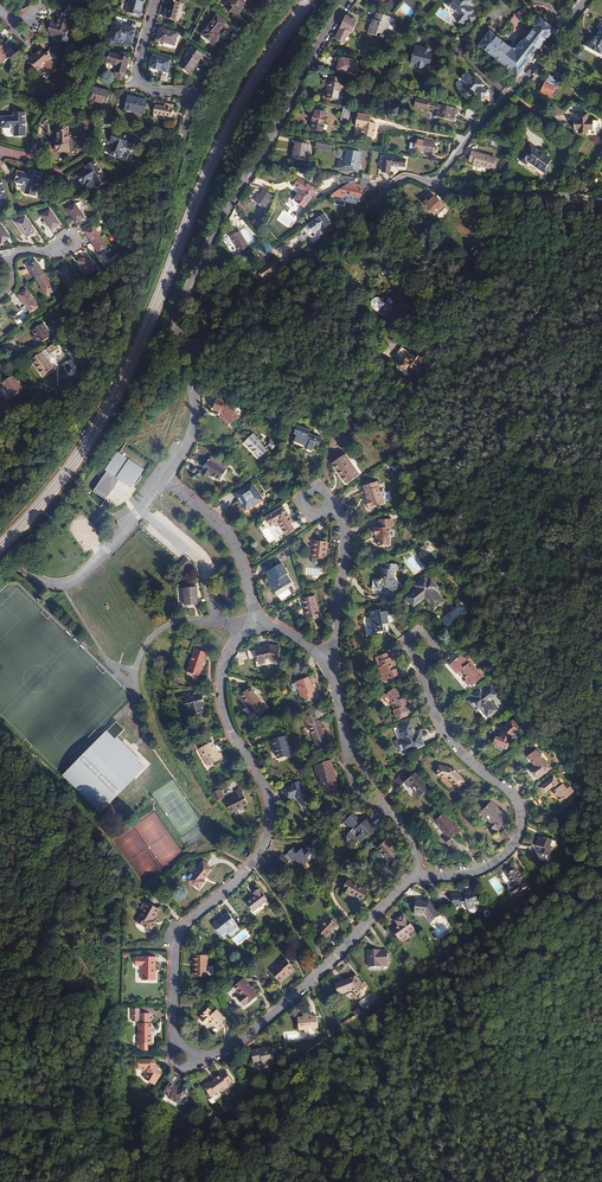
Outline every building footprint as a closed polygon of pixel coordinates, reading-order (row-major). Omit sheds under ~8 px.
[(126,12),(139,16),(142,6),(144,0),(130,0),(126,12)] [(176,21),(180,2),(172,0),(169,9),(166,8),(164,14),(163,17),(176,21)] [(248,0),(229,0),(225,7),(237,16),(244,6),(248,0)] [(463,25),(467,20),(469,22),(471,23),(476,17),(472,14),(474,11),(467,6),(472,0),(471,0),(458,0),(457,2),(456,1),(451,8),(459,14),(456,19),(463,25)] [(67,29),(71,15),(58,11),(56,17),(59,18),(58,22),(57,26),(50,24),(48,31),(51,32),(50,35),(62,39),(63,36),(66,36),(68,29),(67,29)] [(344,43),(349,32),(352,34),(358,21),(361,16),(352,13),(349,17),(346,16),(340,30),(335,39),(344,43)] [(386,35),(390,23),(388,22),(390,17),(377,13),(375,19),(374,23),(371,24),(368,33),(375,35),(376,32),(386,35)] [(516,26),(521,17),(515,14),(510,23),(516,26)] [(202,35),(214,44),(217,41),(219,38),(216,35),(218,33),(226,23),(217,16),(202,35)] [(539,49),(554,30),(540,19),(535,26),(535,27),(523,43),(522,42),(516,49),(517,50),(516,52),(490,32),(479,45),(518,76),(539,49)] [(597,51),(598,49),(601,51),(601,23),(599,22),(597,27),(600,28),(597,34),(598,34),(596,38),(593,37),(591,38),(591,39),(589,38),(585,45),(597,51)] [(136,29),(114,23),(110,39),(120,42),(120,39),(132,42),(134,35),(136,29)] [(157,40),(175,45),(178,33),(160,28),(158,35),(157,40)] [(0,44),(0,59),(3,63),(11,56),(0,44)] [(204,55),(192,47),(186,55),(188,56),(183,63),(184,64),(182,68),(191,74),(194,70),(192,69),(196,62),(198,63),(201,59),(204,55)] [(424,49),(415,47),(411,64),(417,65),(424,67),(429,68),(430,63),(432,57),(430,57),(431,50),(432,50),(424,48),(424,49)] [(28,61),(37,70),(44,65),(49,71),(48,72),(51,75),(57,69),(50,60),(52,57),(55,61),(58,58),(50,50),(45,54),(41,50),(40,52),(37,54),(33,57),(28,61)] [(129,58),(110,53),(107,62),(117,65),(115,72),(114,78),(123,80),(124,75),(125,75),(127,65),(129,58)] [(150,67),(167,72),(171,60),(153,55),(151,61),(150,67)] [(359,62),(340,57),(338,64),(337,71),(356,75),(359,62)] [(479,78),(475,74),(471,77),(467,73),(465,75),(464,74),(462,76),(463,77),(461,79),(466,83),(462,86),(473,97),(476,94),(481,99),(487,93),(486,91),(481,86),(484,83),(479,78)] [(338,101),(341,84),(342,79),(331,76),(330,81),(329,81),(328,85),(328,88),(326,98),(338,101)] [(542,90),(544,91),(551,95),(555,87),(547,82),(542,90)] [(484,83),(481,86),(486,91),(489,88),(484,83)] [(111,93),(95,88),(91,100),(107,105),(110,95),(111,93)] [(141,99),(128,96),(125,110),(144,114),(147,100),(141,99)] [(457,109),(416,99),(414,107),(427,110),(427,109),(435,110),(437,111),(436,117),(441,118),(454,122),(457,109)] [(154,114),(172,117),(174,105),(170,104),(165,103),(164,107),(155,105),(154,114)] [(348,122),(351,105),(345,104),(341,120),(348,122)] [(316,106),(316,111),(315,115),(313,115),(313,118),(312,121),(313,121),(311,130),(322,132),(323,123),(324,123),(326,112),(322,112),(323,107),(316,106)] [(589,112),(580,112),(580,116),(580,120),(575,120),(576,129),(580,129),(580,131),(590,131),(590,128),(594,128),(594,119),(589,119),(589,112)] [(25,123),(25,113),(18,113),(18,116),(14,116),(2,117),(2,128),(14,128),(14,137),(18,137),(26,137),(25,127),(27,126),(27,123),(25,123)] [(69,135),(68,126),(57,126),(58,139),(56,139),(56,146),(56,152),(67,151),(66,143),(69,143),(69,141),(70,139),(70,136),(69,135)] [(123,135),(114,132),(111,139),(115,140),(113,143),(109,155),(112,156),(120,159),(124,147),(132,150),(136,140),(127,137),(127,135),(124,134),(123,135)] [(415,150),(432,153),(435,139),(425,138),(425,141),(417,140),(416,144),(411,143),(410,148),(415,149),(415,150)] [(315,148),(330,150),(331,146),(327,145),(327,142),(317,141),(315,148)] [(293,152),(292,158),(305,160),(306,154),(307,144),(296,142),(295,148),(294,152),(293,152)] [(550,164),(530,147),(518,161),(524,166),(527,164),(542,177),(548,170),(546,168),(550,164)] [(357,172),(361,152),(347,150),(344,163),(339,161),(338,165),(337,168),(357,172)] [(496,159),(472,151),(469,159),(474,161),(473,163),(493,169),(496,159)] [(384,157),(382,172),(389,174),(391,165),(399,167),(399,166),(405,167),(406,160),(400,159),(400,160),(384,157)] [(100,169),(94,160),(91,162),(88,164),(90,168),(87,169),(77,176),(83,186),(93,179),(98,187),(107,181),(102,173),(103,171),(101,169),(100,169)] [(39,183),(41,173),(37,172),(34,171),(33,175),(29,174),(18,172),(15,182),(26,185),(24,194),(36,196),(38,187),(39,187),(40,184),(39,183)] [(352,184),(351,181),(356,178),(333,174),(333,176),(341,188),(331,195),(346,198),(346,196),(346,194),(353,195),(361,197),(363,186),(352,184)] [(317,190),(299,178),(294,185),(302,190),(298,196),(295,201),(305,208),(317,190)] [(583,181),(579,188),(586,191),(589,183),(583,181)] [(273,196),(264,190),(261,195),(256,202),(265,208),(273,196)] [(444,205),(435,196),(429,201),(427,199),(425,202),(435,213),(444,205)] [(85,218),(74,204),(66,209),(77,224),(85,218)] [(479,209),(473,204),(470,207),(476,212),(479,209)] [(42,216),(52,230),(60,225),(50,210),(42,216)] [(324,214),(305,226),(308,230),(311,228),(314,233),(321,228),(322,230),(331,224),(324,214)] [(17,222),(27,237),(35,232),(25,217),(17,222)] [(39,219),(36,221),(47,237),(52,233),(50,230),(48,231),(39,219)] [(2,244),(10,238),(0,224),(0,241),(2,244)] [(85,231),(100,254),(108,249),(93,226),(85,231)] [(231,237),(240,252),(249,246),(240,232),(236,234),(231,237)] [(269,241),(263,243),(268,253),(273,250),(269,241)] [(118,253),(111,258),(114,263),(121,258),(118,253)] [(473,258),(467,254),(463,260),(469,264),(473,258)] [(78,261),(88,276),(96,270),(86,255),(78,261)] [(27,265),(46,294),(54,289),(35,260),(27,265)] [(387,263),(381,265),(380,265),(382,270),(388,268),(389,270),(392,269),(390,262),(387,263)] [(57,271),(67,286),(75,280),(65,265),(57,271)] [(26,289),(18,295),(30,313),(38,307),(26,289)] [(393,322),(396,318),(398,317),(392,310),(394,308),(387,301),(389,299),(385,295),(382,294),(381,294),(380,294),(379,294),(378,295),(377,296),(376,297),(376,298),(376,300),(376,301),(377,303),(381,307),(378,310),(384,317),(386,315),(392,321),(393,322)] [(399,321),(396,318),(393,322),(392,321),(389,324),(393,327),(399,321)] [(34,348),(52,336),(43,323),(32,331),(35,336),(37,339),(36,340),(31,343),(33,345),(34,348)] [(31,359),(43,376),(54,368),(51,363),(57,358),(55,355),(56,350),(59,349),(54,343),(50,346),(51,348),(50,349),(49,347),(42,352),(31,359)] [(401,363),(410,369),(411,367),(417,370),(425,359),(419,355),(418,356),(409,351),(401,363)] [(7,391),(11,398),(23,390),(13,375),(2,382),(7,391)] [(239,417),(234,410),(233,410),(229,404),(217,399),(213,409),(221,413),(224,417),(223,418),(228,425),(239,417)] [(297,434),(299,435),(302,427),(297,425),(294,433),(297,434)] [(310,430),(302,427),(299,435),(297,434),(294,441),(302,444),(304,445),(305,443),(308,445),(306,449),(312,451),(315,444),(319,446),(322,439),(309,434),(310,430)] [(244,442),(260,458),(270,448),(272,449),(276,446),(270,439),(264,445),(253,433),(244,442)] [(143,468),(116,450),(104,468),(106,469),(91,490),(105,499),(119,476),(132,484),(143,468)] [(339,474),(346,483),(359,474),(345,455),(332,464),(339,474)] [(226,469),(210,461),(203,472),(205,474),(208,476),(209,475),(210,474),(213,476),(220,480),(226,469)] [(364,486),(368,498),(365,499),(367,503),(368,507),(373,506),(383,502),(378,488),(379,487),(377,481),(364,486)] [(262,500),(252,483),(235,493),(239,500),(240,499),(243,504),(247,510),(262,500)] [(283,506),(265,517),(267,521),(270,526),(278,522),(287,535),(295,530),(286,516),(287,514),(283,506)] [(293,524),(296,528),(301,525),(298,520),(293,524)] [(389,528),(374,528),(374,535),(377,535),(377,541),(377,546),(390,546),(389,528)] [(314,541),(312,558),(313,558),(319,559),(325,560),(326,555),(326,552),(325,552),(326,542),(314,541)] [(417,550),(422,558),(432,551),(427,544),(417,550)] [(184,565),(189,559),(186,556),(181,562),(184,565)] [(275,593),(292,582),(287,574),(288,573),(282,563),(266,572),(271,579),(272,578),(275,582),(270,584),(273,589),(275,593)] [(382,579),(377,582),(378,585),(380,590),(386,587),(391,592),(400,586),(393,578),(394,570),(397,571),(398,564),(386,563),(385,569),(383,569),(382,579)] [(405,574),(410,570),(406,564),(401,568),(405,574)] [(425,597),(434,609),(443,602),(434,590),(437,587),(431,580),(428,582),(425,579),(416,585),(419,589),(408,598),(414,605),(419,601),(425,597)] [(183,588),(185,606),(198,605),(197,587),(183,588)] [(231,604),(230,601),(224,602),(222,592),(228,591),(227,588),(219,591),(223,606),(231,604)] [(288,589),(278,595),(282,600),(291,594),(288,589)] [(222,592),(224,602),(230,601),(228,591),(222,592)] [(306,616),(307,620),(320,617),(315,596),(303,599),(304,605),(303,605),(306,616)] [(447,627),(464,614),(459,608),(443,621),(447,627)] [(373,633),(384,631),(383,625),(388,624),(389,625),(394,624),(397,624),(395,614),(390,615),(389,610),(381,612),(380,609),(369,612),(370,617),(369,618),(369,622),(368,622),(368,626),(369,629),(367,630),(368,635),(373,634),(373,633)] [(269,646),(255,649),(247,651),(248,654),(249,659),(257,657),(258,662),(265,661),(265,660),(271,659),(271,660),(277,662),(280,648),(277,648),(269,646)] [(187,672),(199,676),(203,665),(205,660),(204,660),(207,653),(195,649),(187,672)] [(449,658),(452,661),(455,659),(455,660),(461,655),(457,651),(449,658)] [(388,680),(401,674),(400,671),(399,668),(397,668),(395,661),(393,662),(392,659),(391,657),(389,658),(387,653),(378,656),(382,666),(379,667),(380,670),(381,674),(382,674),(385,673),(388,680)] [(483,677),(471,662),(472,661),(468,657),(465,659),(461,655),(455,660),(455,659),(452,661),(453,662),(449,665),(457,674),(460,671),(463,676),(467,680),(464,681),(468,686),(470,684),(473,682),(475,684),(483,677)] [(298,688),(303,701),(317,696),(312,686),(315,685),(314,682),(313,678),(309,679),(308,677),(295,682),(291,683),(294,690),(298,688)] [(497,695),(491,686),(482,693),(480,690),(472,695),(474,698),(469,701),(473,706),(477,711),(481,707),(488,716),(496,710),(489,701),(497,695)] [(263,707),(251,687),(240,694),(247,706),(252,714),(263,707)] [(387,691),(381,697),(385,701),(390,706),(393,705),(395,703),(397,709),(393,710),(396,716),(406,712),(407,711),(404,706),(411,703),(410,700),(409,697),(402,699),(393,689),(388,693),(387,691)] [(204,707),(203,703),(201,704),(200,700),(203,699),(201,693),(191,696),(190,693),(183,695),(185,704),(187,704),(188,707),(187,708),(189,715),(201,712),(201,714),(206,713),(204,707)] [(323,728),(320,720),(317,721),(315,713),(304,717),(307,725),(308,725),(316,745),(327,741),(323,728)] [(497,745),(506,749),(512,737),(519,732),(516,729),(522,725),(516,718),(511,722),(510,721),(504,725),(500,739),(496,737),(493,743),(497,745)] [(403,754),(424,745),(421,739),(419,734),(416,736),(409,722),(397,727),(402,739),(396,741),(399,748),(400,747),(403,754)] [(107,731),(63,775),(101,812),(145,768),(139,762),(141,760),(118,737),(115,739),(107,731)] [(195,744),(210,738),(209,735),(194,741),(195,744)] [(286,735),(271,740),(273,745),(274,745),(276,752),(277,758),(290,755),(287,746),(289,746),(286,735)] [(209,765),(223,757),(220,752),(218,753),(217,751),(215,748),(216,748),(212,741),(199,749),(205,759),(206,759),(209,765)] [(550,769),(536,751),(528,757),(535,766),(537,767),(532,771),(535,775),(538,778),(550,769)] [(334,773),(332,765),(331,760),(323,762),(323,763),(315,765),(317,776),(320,776),(322,784),(327,782),(329,787),(337,785),(334,773)] [(459,788),(466,781),(457,773),(453,769),(439,765),(437,775),(448,778),(459,788)] [(430,788),(416,772),(411,776),(408,772),(400,778),(399,776),(395,780),(397,783),(399,787),(404,783),(408,788),(410,787),(418,797),(430,788)] [(554,777),(540,788),(541,790),(544,793),(552,787),(555,790),(553,792),(561,802),(571,794),(563,784),(561,786),(554,777)] [(288,798),(296,795),(303,805),(311,800),(306,794),(308,793),(304,788),(302,789),(300,786),(299,781),(295,783),(295,784),(296,787),(293,788),(293,786),(285,789),(286,792),(288,798)] [(236,810),(248,804),(245,798),(242,791),(243,791),(241,787),(235,791),(237,795),(225,802),(230,812),(236,809),(236,810)] [(220,789),(212,793),(216,801),(224,797),(220,789)] [(89,812),(80,799),(72,804),(82,817),(89,812)] [(496,808),(491,803),(481,813),(491,822),(488,825),(496,832),(497,830),(497,829),(507,818),(496,808)] [(353,813),(345,821),(352,829),(347,834),(356,843),(359,840),(361,842),(370,833),(371,834),(376,829),(370,822),(367,824),(364,820),(362,822),(357,817),(353,813)] [(436,819),(438,823),(437,824),(442,829),(447,836),(443,839),(449,846),(454,842),(451,838),(460,832),(455,825),(454,826),(444,813),(436,819)] [(99,817),(92,824),(90,826),(97,832),(99,831),(101,833),(107,827),(101,821),(102,820),(99,817)] [(555,842),(538,836),(537,841),(535,846),(540,847),(538,853),(551,857),(555,842)] [(377,848),(390,862),(399,854),(392,846),(386,840),(377,848)] [(286,854),(298,866),(303,861),(306,864),(309,860),(307,858),(311,854),(315,858),(321,852),(313,845),(309,849),(307,847),(304,851),(301,848),(298,852),(293,847),(290,851),(286,854)] [(289,861),(282,854),(276,860),(283,867),(289,861)] [(195,885),(200,889),(202,885),(205,882),(203,880),(212,869),(204,862),(198,868),(197,867),(192,874),(194,876),(190,881),(195,885)] [(512,865),(504,871),(507,875),(515,869),(512,865)] [(507,875),(506,876),(515,887),(513,889),(509,892),(513,898),(529,886),(516,869),(515,869),(507,875)] [(348,880),(343,891),(349,894),(350,892),(355,895),(359,898),(360,896),(364,898),(366,894),(368,891),(348,880)] [(253,911),(268,900),(259,889),(253,893),(255,896),(251,899),(246,902),(253,911)] [(452,902),(455,907),(462,907),(462,905),(467,905),(468,910),(474,908),(474,903),(478,902),(474,891),(465,895),(465,896),(461,896),(461,894),(456,894),(451,895),(452,902)] [(433,907),(433,904),(431,904),(429,901),(416,900),(415,907),(414,913),(424,914),(431,923),(441,916),(433,907)] [(137,923),(152,931),(155,924),(152,922),(154,919),(156,914),(159,909),(148,903),(137,923)] [(223,917),(213,925),(220,935),(225,931),(227,934),(238,926),(228,913),(223,917)] [(423,916),(430,924),(431,923),(424,914),(414,913),(414,915),(423,916)] [(414,930),(404,915),(402,917),(398,919),(402,923),(399,926),(392,930),(399,940),(409,933),(414,930)] [(317,929),(325,937),(333,929),(335,927),(337,925),(329,916),(317,929)] [(334,930),(333,929),(325,937),(326,938),(334,930)] [(369,968),(382,967),(382,965),(388,965),(388,962),(390,961),(390,954),(388,954),(387,952),(379,952),(376,953),(376,950),(372,951),(368,951),(369,968)] [(195,966),(195,976),(207,976),(208,955),(194,955),(194,960),(194,966),(195,966)] [(155,969),(156,957),(142,956),(142,957),(136,957),(135,965),(142,965),(142,980),(155,980),(155,969)] [(271,971),(279,982),(283,978),(288,974),(287,974),(294,968),(286,958),(271,971)] [(258,996),(243,978),(234,986),(241,995),(237,998),(244,1006),(248,1003),(254,999),(258,996)] [(340,995),(352,990),(355,993),(354,994),(357,997),(365,986),(359,981),(354,978),(344,981),(336,985),(340,995)] [(226,1019),(216,1010),(214,1013),(208,1008),(206,1011),(203,1013),(205,1015),(202,1017),(200,1019),(206,1024),(208,1022),(213,1027),(214,1025),(219,1030),(223,1026),(221,1024),(226,1019)] [(359,1008),(353,1012),(357,1017),(362,1013),(359,1008)] [(150,1015),(140,1014),(140,1015),(140,1022),(140,1024),(139,1024),(138,1045),(136,1045),(136,1051),(148,1051),(149,1045),(152,1045),(152,1035),(150,1035),(151,1024),(150,1024),(150,1018),(150,1015)] [(298,1018),(299,1031),(305,1030),(305,1033),(313,1032),(313,1030),(319,1029),(317,1017),(313,1017),(312,1015),(309,1016),(303,1016),(303,1017),(300,1018),(298,1018)] [(275,1064),(271,1047),(259,1050),(251,1052),(253,1063),(262,1061),(263,1067),(275,1064)] [(139,1060),(138,1070),(147,1070),(149,1074),(145,1079),(155,1085),(161,1075),(157,1068),(153,1060),(139,1060)] [(214,1080),(209,1084),(208,1083),(203,1086),(210,1097),(220,1091),(221,1093),(229,1087),(227,1085),(232,1082),(226,1072),(214,1080)] [(169,1099),(176,1102),(184,1101),(183,1098),(188,1096),(186,1088),(178,1089),(174,1087),(169,1084),(163,1093),(170,1097),(169,1099)]
